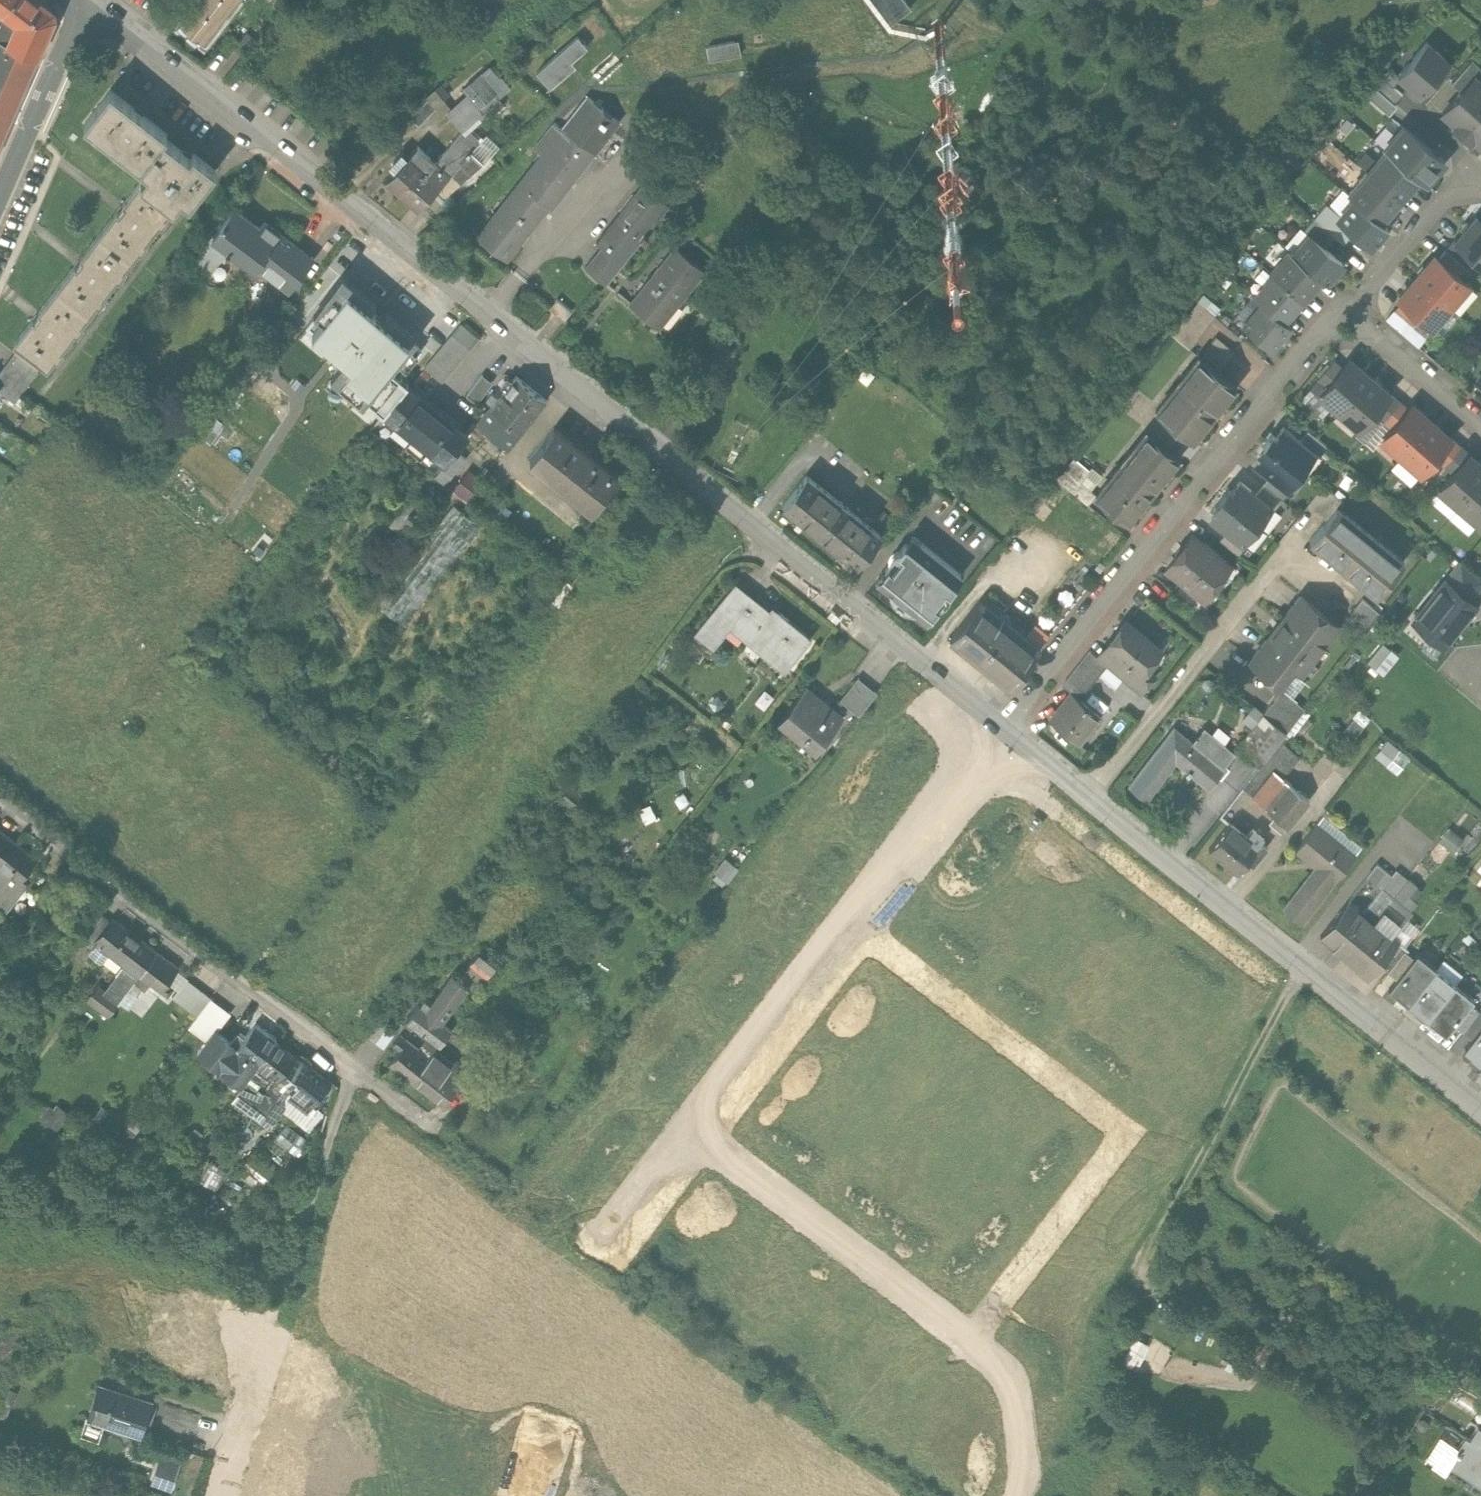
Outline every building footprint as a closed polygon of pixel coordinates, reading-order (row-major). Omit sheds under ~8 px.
[(43,0),(10,0),(3,9),(0,7),(0,144),(56,16),(54,9),(43,0)] [(3,9),(10,0),(0,0),(0,7),(3,9)] [(182,20),(181,22),(204,41),(236,0),(197,0),(182,20)] [(907,0),(875,0),(890,21),(910,5),(907,0)] [(241,41),(235,48),(243,55),(256,38),(248,32),(241,41)] [(539,69),(551,85),(577,65),(573,60),(591,45),(582,34),(539,69)] [(737,38),(705,44),(709,60),(740,54),(737,38)] [(1449,63),(1426,43),(1398,75),(1401,77),(1421,95),(1449,63)] [(1461,91),(1474,76),(1478,79),(1480,76),(1480,67),(1473,60),(1452,83),(1461,91)] [(1393,86),(1401,77),(1398,75),(1392,70),(1376,88),(1377,89),(1394,103),(1402,94),(1393,86)] [(459,91),(466,99),(478,112),(499,94),(480,73),(459,91)] [(1474,76),(1461,91),(1442,113),(1464,131),(1480,111),(1480,82),(1478,79),(1474,76)] [(166,131),(110,88),(85,121),(141,164),(163,135),(166,131)] [(1397,106),(1394,103),(1377,89),(1369,98),(1389,115),(1397,106)] [(589,95),(590,96),(566,126),(558,121),(537,147),(544,153),(480,233),(478,232),(477,233),(507,257),(508,256),(507,255),(549,203),(553,206),(553,205),(552,204),(620,120),(621,121),(622,119),(590,94),(589,95)] [(439,114),(453,129),(473,110),(472,108),(460,95),(439,114)] [(436,108),(428,99),(410,116),(418,125),(436,108)] [(1464,131),(1480,146),(1480,111),(1464,131)] [(1444,161),(1403,127),(1384,148),(1386,150),(1419,178),(1425,183),(1444,161)] [(454,138),(470,152),(479,142),(463,128),(454,138)] [(190,155),(163,135),(141,164),(150,170),(142,180),(171,204),(179,194),(189,201),(214,168),(192,152),(190,155)] [(433,161),(403,194),(418,208),(435,190),(470,152),(454,138),(433,161)] [(433,161),(416,145),(407,154),(403,150),(393,160),(398,165),(386,178),(403,194),(433,161)] [(1419,178),(1386,150),(1367,171),(1400,200),(1419,178)] [(478,160),(470,152),(435,190),(443,197),(478,160)] [(1400,200),(1367,171),(1348,193),(1354,198),(1382,222),(1400,200)] [(171,204),(142,180),(141,180),(99,234),(130,258),(137,249),(140,251),(146,243),(143,241),(158,223),(161,225),(167,217),(164,215),(172,204),(171,204)] [(644,183),(645,184),(599,242),(598,241),(597,242),(604,247),(589,265),(588,264),(587,265),(608,283),(610,281),(608,280),(642,237),(646,240),(650,235),(646,232),(669,203),(671,204),(672,203),(645,182),(644,183)] [(1382,222),(1354,198),(1339,216),(1338,217),(1353,229),(1371,245),(1388,227),(1382,222)] [(260,224),(234,204),(212,234),(230,247),(255,266),(273,242),(281,231),(264,218),(260,224)] [(1338,217),(1339,216),(1326,205),(1315,218),(1335,235),(1342,241),(1353,229),(1338,217)] [(1477,217),(1457,240),(1456,241),(1472,255),(1480,263),(1480,221),(1477,217)] [(1309,234),(1324,247),(1335,235),(1315,218),(1304,230),(1309,234)] [(314,256),(281,231),(273,242),(285,251),(279,261),(299,276),(314,256)] [(130,258),(99,234),(56,288),(87,312),(95,302),(98,305),(104,297),(101,295),(116,276),(119,278),(125,271),(122,269),(130,258)] [(219,259),(230,247),(212,234),(204,244),(219,259)] [(1324,247),(1309,234),(1293,253),(1321,277),(1326,282),(1342,263),(1324,247)] [(1465,264),(1472,255),(1456,241),(1457,240),(1455,239),(1446,249),(1465,264)] [(704,271),(672,245),(671,247),(672,248),(630,300),(628,299),(627,300),(659,326),(660,325),(659,324),(701,272),(703,273),(704,271)] [(1457,274),(1465,264),(1446,249),(1439,258),(1457,274)] [(1293,253),(1290,250),(1271,272),(1273,274),(1302,298),(1321,277),(1293,253)] [(1439,258),(1435,255),(1417,276),(1450,305),(1468,284),(1457,274),(1439,258)] [(316,312),(306,324),(345,357),(331,374),(363,401),(366,398),(391,368),(399,375),(422,349),(413,341),(419,334),(386,307),(380,314),(371,306),(376,299),(343,271),(313,310),(316,312)] [(1302,298),(1273,274),(1254,295),(1262,302),(1263,302),(1284,320),(1302,298)] [(1450,305),(1417,276),(1399,297),(1402,300),(1420,315),(1432,326),(1450,305)] [(87,312),(56,288),(15,341),(46,365),(54,355),(57,358),(62,350),(60,348),(74,330),(77,332),(82,325),(80,323),(87,312)] [(1171,333),(1187,346),(1213,314),(1197,300),(1171,333)] [(1420,315),(1402,300),(1394,309),(1412,324),(1420,315)] [(1263,302),(1262,302),(1244,324),(1271,347),(1290,325),(1284,320),(1263,302)] [(424,366),(441,379),(477,336),(460,322),(424,366)] [(1199,354),(1218,370),(1233,351),(1214,335),(1199,354)] [(8,364),(30,380),(39,369),(14,351),(16,353),(8,364)] [(1218,370),(1199,354),(1155,409),(1160,413),(1181,430),(1191,438),(1235,383),(1218,370)] [(1370,375),(1350,358),(1342,367),(1326,386),(1316,378),(1301,396),(1321,413),(1330,402),(1339,410),(1370,375)] [(1316,378),(1326,386),(1342,367),(1332,359),(1316,378)] [(2,373),(23,389),(30,380),(8,364),(2,373)] [(366,398),(383,413),(408,383),(399,375),(391,368),(366,398)] [(466,393),(476,401),(492,380),(481,372),(466,393)] [(9,395),(15,400),(23,389),(2,373),(0,375),(0,389),(9,395)] [(521,428),(545,398),(515,374),(497,396),(491,392),(485,399),(491,403),(491,404),(520,429),(521,428)] [(1389,392),(1370,375),(1339,410),(1359,427),(1374,410),(1389,392)] [(428,400),(408,383),(383,413),(411,436),(435,407),(428,401),(428,400)] [(1399,400),(1389,392),(1374,410),(1383,418),(1399,400)] [(1408,408),(1399,400),(1383,418),(1392,426),(1408,408)] [(520,429),(491,404),(478,420),(507,444),(520,429)] [(1431,420),(1411,404),(1408,408),(1392,426),(1382,438),(1401,455),(1431,420)] [(467,433),(435,407),(411,436),(404,444),(419,457),(426,449),(443,463),(455,448),(467,433)] [(1154,421),(1175,437),(1181,430),(1160,413),(1154,421)] [(1451,438),(1431,420),(1401,455),(1421,472),(1435,455),(1451,438)] [(1147,429),(1168,445),(1175,437),(1154,421),(1147,429)] [(616,474),(553,425),(529,456),(592,505),(616,474)] [(1300,439),(1283,426),(1276,435),(1273,432),(1266,441),(1300,469),(1315,451),(1300,439)] [(1168,445),(1147,429),(1096,493),(1127,519),(1179,454),(1168,445)] [(1300,439),(1315,451),(1319,454),(1326,444),(1308,429),(1300,439)] [(1444,463),(1460,445),(1451,438),(1435,455),(1444,463)] [(1300,469),(1266,441),(1259,450),(1262,453),(1255,462),(1271,475),(1286,487),(1300,469)] [(1453,471),(1469,453),(1460,445),(1444,463),(1453,471)] [(465,457),(455,448),(443,463),(434,473),(445,482),(465,457)] [(1469,453),(1453,471),(1439,488),(1459,505),(1480,479),(1480,463),(1469,453)] [(1096,493),(1064,467),(1056,478),(1087,503),(1096,493)] [(499,494),(478,478),(468,470),(453,490),(465,498),(468,495),(487,510),(499,494)] [(806,473),(782,502),(858,563),(881,533),(848,506),(840,499),(839,499),(806,473)] [(1286,487),(1271,475),(1263,484),(1282,499),(1289,490),(1286,487)] [(1459,505),(1478,522),(1480,519),(1480,479),(1459,505)] [(1256,493),(1240,480),(1233,489),(1230,487),(1222,496),(1256,524),(1271,505),(1256,493)] [(1274,508),(1282,499),(1263,484),(1256,493),(1271,505),(1274,508)] [(1256,524),(1222,496),(1215,505),(1218,508),(1211,516),(1227,529),(1242,541),(1256,524)] [(407,499),(389,523),(406,536),(425,512),(407,499)] [(405,625),(480,524),(452,503),(377,603),(405,625)] [(1403,560),(1336,506),(1326,519),(1309,540),(1376,593),(1403,560)] [(1246,544),(1242,541),(1227,529),(1220,539),(1238,554),(1246,544)] [(1227,560),(1193,533),(1166,566),(1182,579),(1200,593),(1227,560)] [(912,535),(878,578),(890,588),(891,591),(892,594),(893,596),(895,599),(897,601),(900,603),(902,604),(905,606),(908,606),(911,607),(914,607),(926,617),(960,574),(912,535)] [(1470,599),(1480,585),(1480,578),(1460,561),(1445,580),(1470,599)] [(1211,602),(1200,593),(1182,579),(1173,589),(1203,613),(1211,602)] [(745,589),(734,580),(712,607),(713,608),(696,629),(714,643),(723,633),(721,631),(729,620),(754,641),(759,635),(777,649),(772,655),(786,666),(809,637),(776,610),(769,620),(762,614),(767,609),(744,590),(745,589)] [(1470,599),(1445,580),(1414,618),(1419,622),(1420,629),(1425,633),(1432,632),(1444,642),(1476,604),(1470,599)] [(1337,624),(1302,595),(1251,658),(1287,686),(1337,624)] [(1380,612),(1361,597),(1347,616),(1365,631),(1380,612)] [(980,599),(950,636),(1010,684),(1039,647),(980,599)] [(1160,647),(1126,619),(1107,643),(1116,650),(1141,670),(1147,664),(1160,647)] [(1071,689),(1080,697),(1107,662),(1090,648),(1063,683),(1071,689)] [(1107,662),(1140,689),(1155,670),(1147,664),(1141,670),(1116,650),(1107,662)] [(859,711),(876,689),(856,674),(839,697),(859,711)] [(808,683),(807,682),(778,718),(779,718),(781,715),(803,733),(807,728),(819,737),(812,746),(813,746),(842,711),(841,710),(840,712),(806,684),(808,683)] [(1280,688),(1263,710),(1286,729),(1304,707),(1280,688)] [(1080,697),(1071,689),(1049,716),(1077,738),(1086,728),(1090,731),(1096,724),(1092,720),(1099,712),(1080,697)] [(1236,744),(1259,763),(1263,758),(1280,737),(1286,729),(1263,710),(1236,744)] [(1195,733),(1191,738),(1222,763),(1235,747),(1204,722),(1197,730),(1196,729),(1194,732),(1195,733)] [(1191,738),(1174,724),(1129,779),(1145,792),(1175,756),(1186,764),(1184,766),(1188,768),(1189,767),(1207,781),(1222,763),(1191,738)] [(1378,749),(1401,768),(1415,751),(1392,732),(1378,749)] [(1275,768),(1283,774),(1300,753),(1280,737),(1263,758),(1275,768)] [(1275,768),(1263,758),(1259,763),(1242,784),(1254,794),(1275,768)] [(1283,774),(1275,768),(1254,794),(1275,810),(1268,819),(1280,829),(1308,794),(1283,774)] [(1251,823),(1245,831),(1229,819),(1209,843),(1236,866),(1245,855),(1251,860),(1266,842),(1260,837),(1263,833),(1251,823)] [(1353,851),(1315,821),(1296,844),(1317,861),(1283,903),(1300,916),(1333,874),(1335,875),(1353,851)] [(0,825),(0,858),(16,837),(0,825)] [(16,837),(0,858),(0,898),(8,904),(16,894),(11,890),(21,877),(27,882),(33,874),(25,868),(37,854),(16,837)] [(1392,892),(1401,899),(1415,881),(1406,874),(1392,892)] [(1367,913),(1347,897),(1320,932),(1334,943),(1335,942),(1346,951),(1392,892),(1382,884),(1368,902),(1373,906),(1367,913)] [(1401,899),(1392,892),(1346,951),(1357,959),(1356,960),(1370,972),(1397,937),(1382,925),(1402,900),(1401,899)] [(97,936),(111,917),(102,910),(81,936),(92,944),(98,937),(97,936)] [(158,948),(114,914),(111,917),(97,936),(98,937),(92,944),(90,948),(102,958),(111,947),(126,959),(105,987),(120,999),(121,998),(131,983),(140,970),(158,948)] [(462,969),(480,983),(496,963),(497,964),(508,950),(503,946),(509,939),(494,928),(489,935),(499,943),(488,956),(478,948),(462,969)] [(179,964),(158,948),(140,970),(148,976),(168,992),(174,983),(168,978),(179,964)] [(1396,976),(1412,956),(1404,949),(1387,969),(1396,976)] [(1435,966),(1416,952),(1412,956),(1396,976),(1389,986),(1407,1000),(1435,966)] [(1453,981),(1435,966),(1407,1000),(1426,1015),(1453,981)] [(131,983),(139,989),(148,976),(140,970),(131,983)] [(395,1042),(401,1047),(391,1062),(412,1078),(435,1048),(452,1026),(441,1018),(467,983),(453,972),(431,1000),(425,995),(420,1002),(418,1001),(408,1016),(409,1017),(405,1022),(410,1026),(414,1021),(430,1033),(419,1047),(401,1034),(395,1042)] [(173,994),(198,1013),(211,995),(186,976),(173,994)] [(110,1013),(120,999),(105,987),(97,981),(87,995),(110,1013)] [(1472,996),(1453,981),(1426,1015),(1445,1030),(1453,1021),(1469,1001),(1472,996)] [(139,989),(131,983),(121,998),(152,1021),(148,1027),(163,1039),(178,1019),(163,1008),(168,1001),(151,988),(146,995),(139,989)] [(209,1039),(217,1029),(231,1011),(211,996),(189,1024),(209,1039)] [(1453,1021),(1462,1028),(1478,1008),(1469,1001),(1453,1021)] [(1471,1036),(1480,1024),(1480,1011),(1478,1008),(1462,1028),(1471,1036)] [(277,1039),(255,1023),(244,1037),(237,1033),(231,1040),(217,1029),(209,1039),(201,1050),(243,1082),(277,1039)] [(1471,1036),(1464,1045),(1480,1059),(1480,1024),(1471,1036)] [(298,1055),(277,1039),(243,1082),(237,1091),(237,1092),(234,1096),(267,1122),(284,1099),(281,1096),(279,1094),(287,1084),(294,1075),(287,1069),(298,1055)] [(464,1070),(435,1048),(412,1078),(433,1094),(444,1079),(452,1085),(464,1070)] [(305,1061),(294,1075),(287,1084),(310,1101),(327,1078),(305,1061)] [(278,1135),(292,1145),(303,1132),(289,1122),(278,1135)] [(251,1152),(242,1164),(266,1182),(274,1170),(251,1152)] [(101,1383),(90,1414),(140,1432),(151,1400),(101,1383)] [(158,1402),(151,1400),(140,1432),(147,1434),(158,1402)] [(1480,1427),(1477,1425),(1470,1438),(1480,1445),(1480,1427)] [(1470,1438),(1465,1435),(1457,1447),(1459,1449),(1450,1464),(1480,1484),(1480,1445),(1470,1438)] [(183,1455),(158,1447),(146,1481),(171,1490),(183,1455)]
